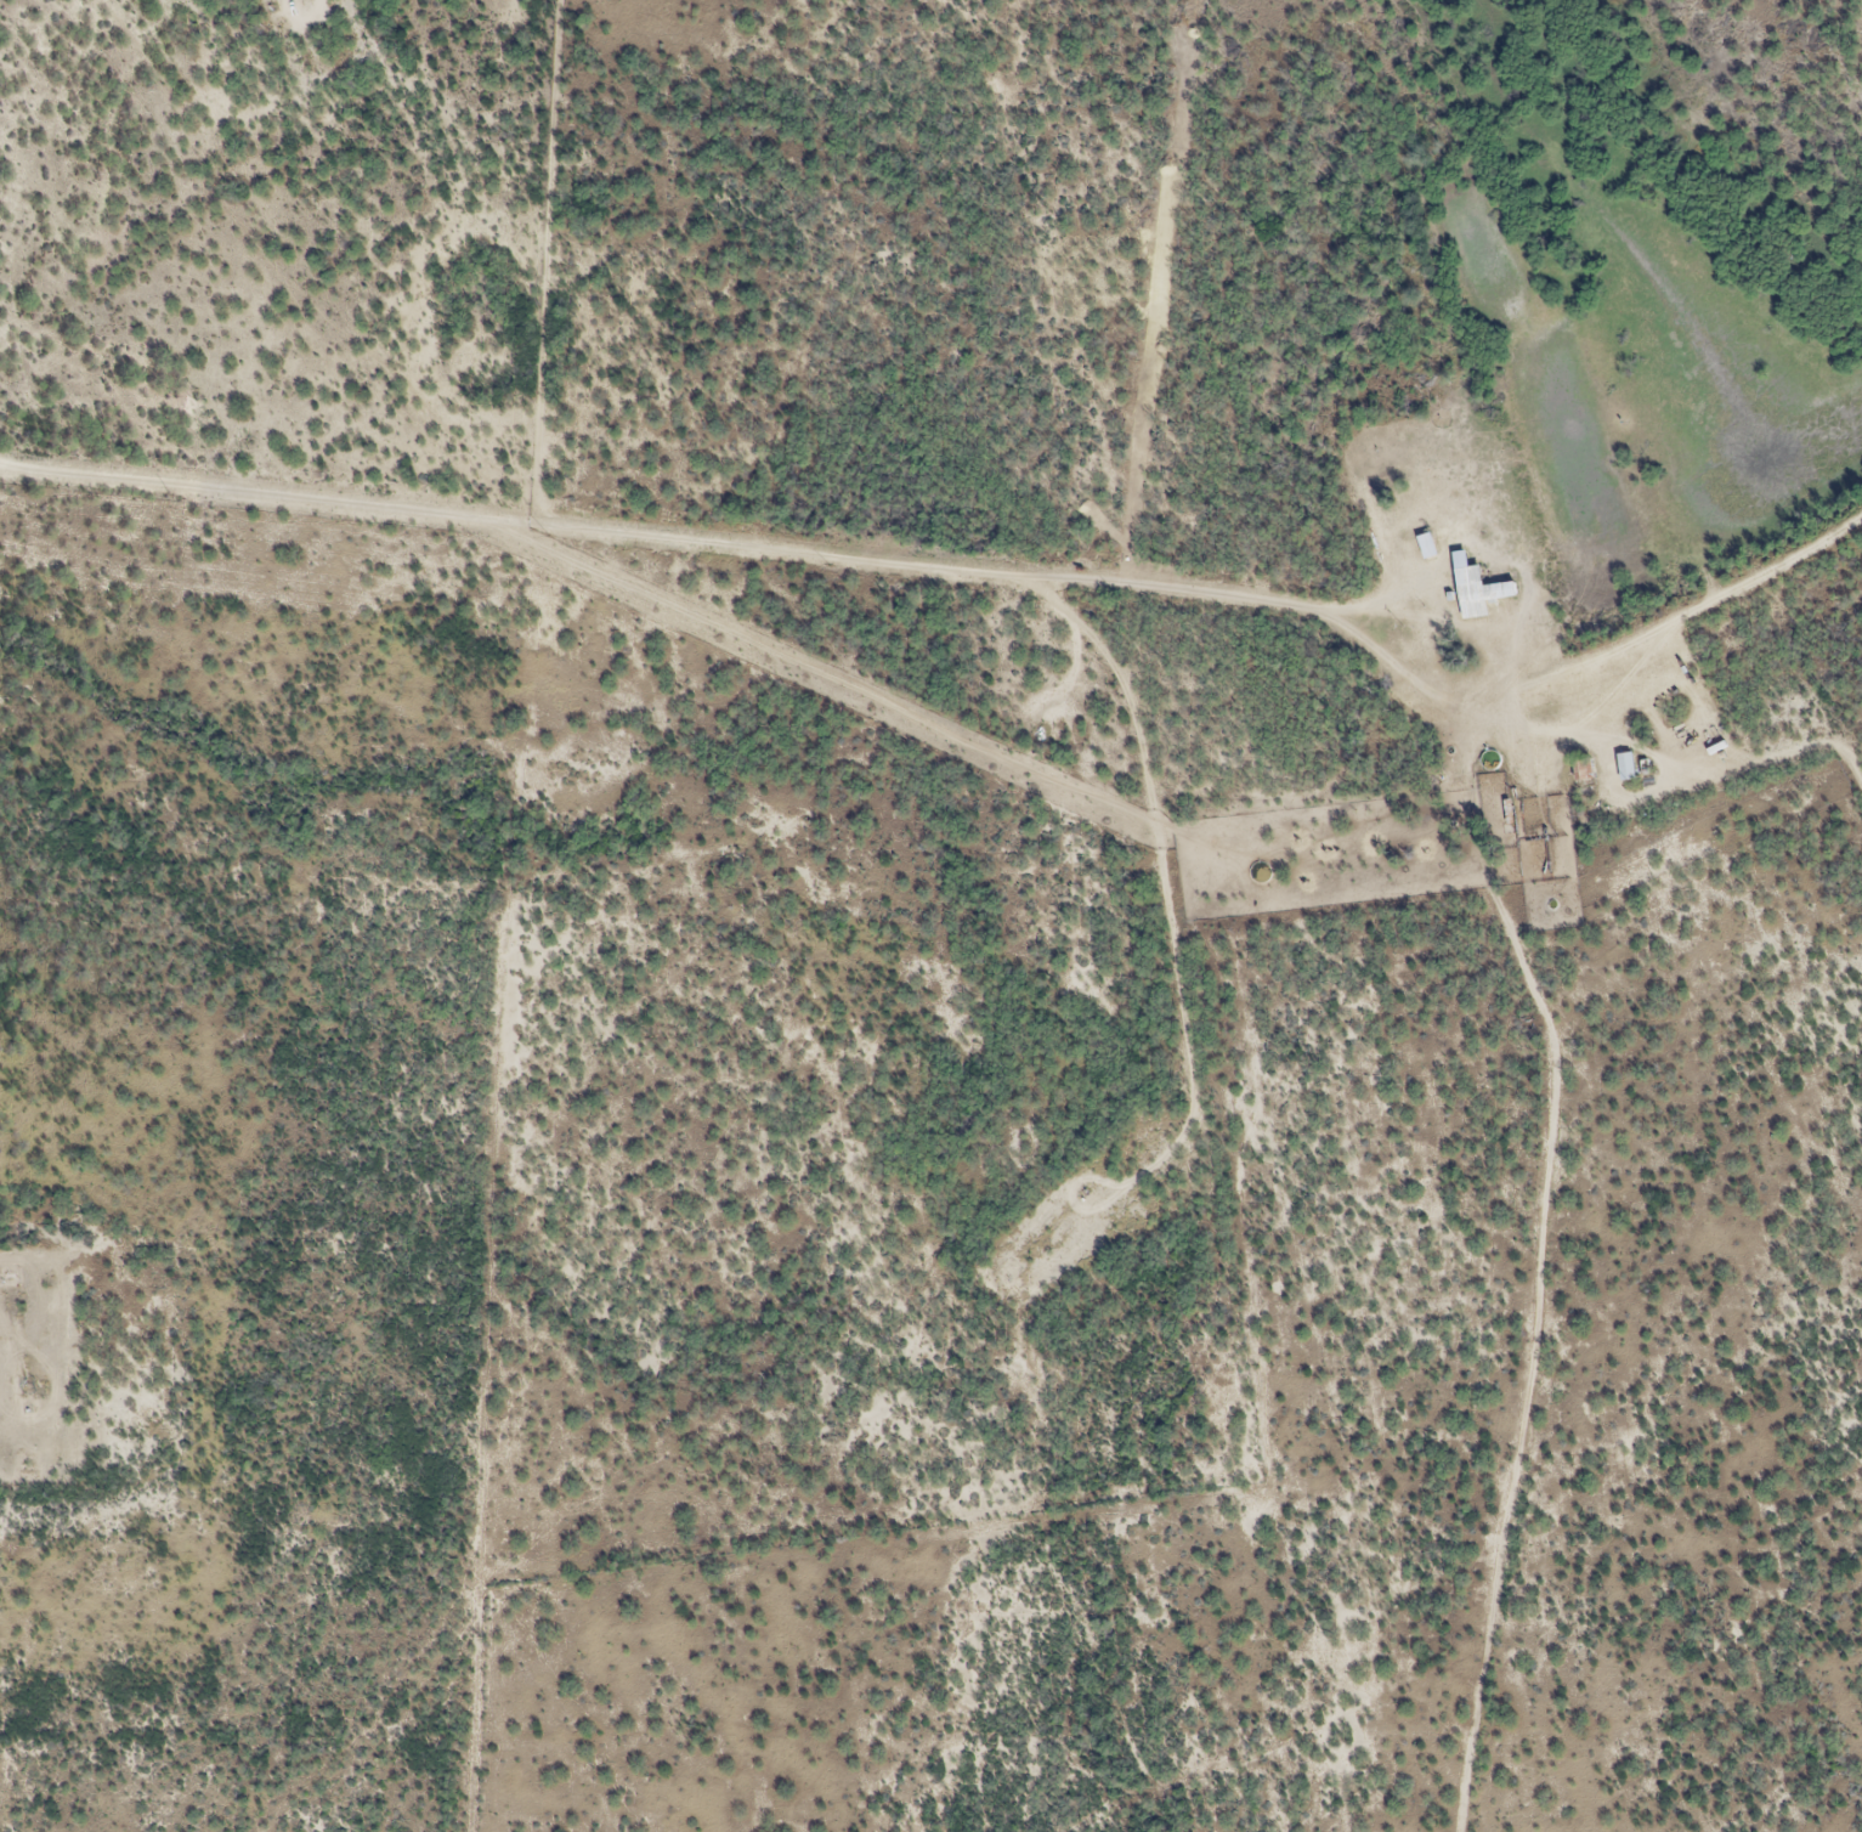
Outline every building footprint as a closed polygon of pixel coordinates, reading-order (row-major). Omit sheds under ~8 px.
[(1624,773),(1639,771),(1637,744),(1622,746),(1624,773)]
